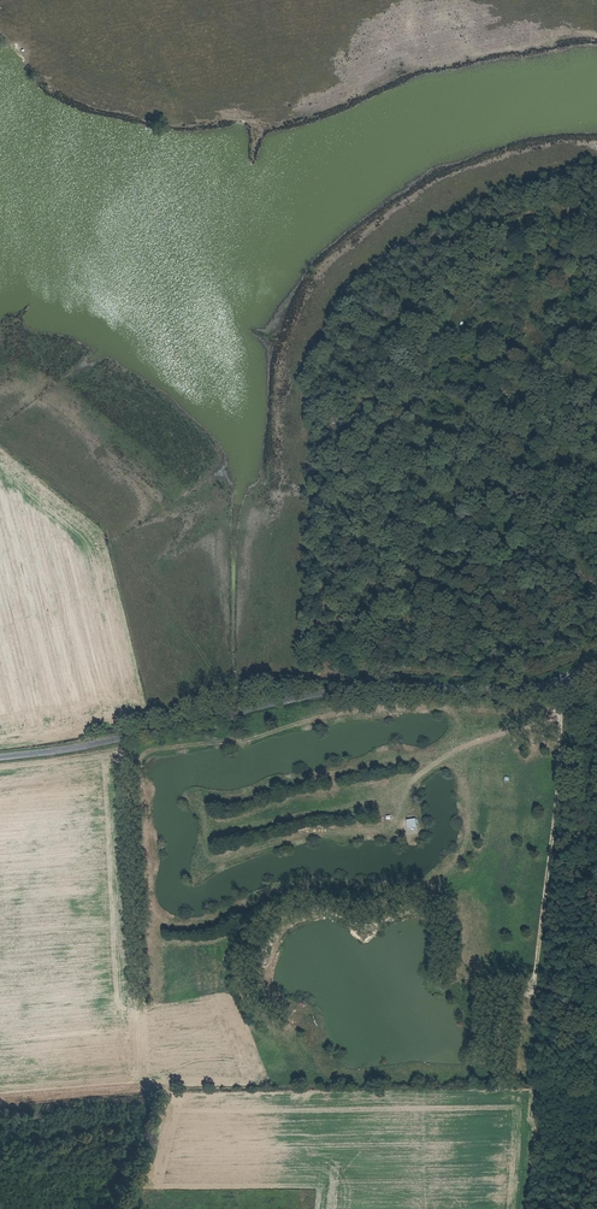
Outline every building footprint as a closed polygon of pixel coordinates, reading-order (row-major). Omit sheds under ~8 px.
[(417,818),(407,820),(409,835),(419,833),(417,818)]
